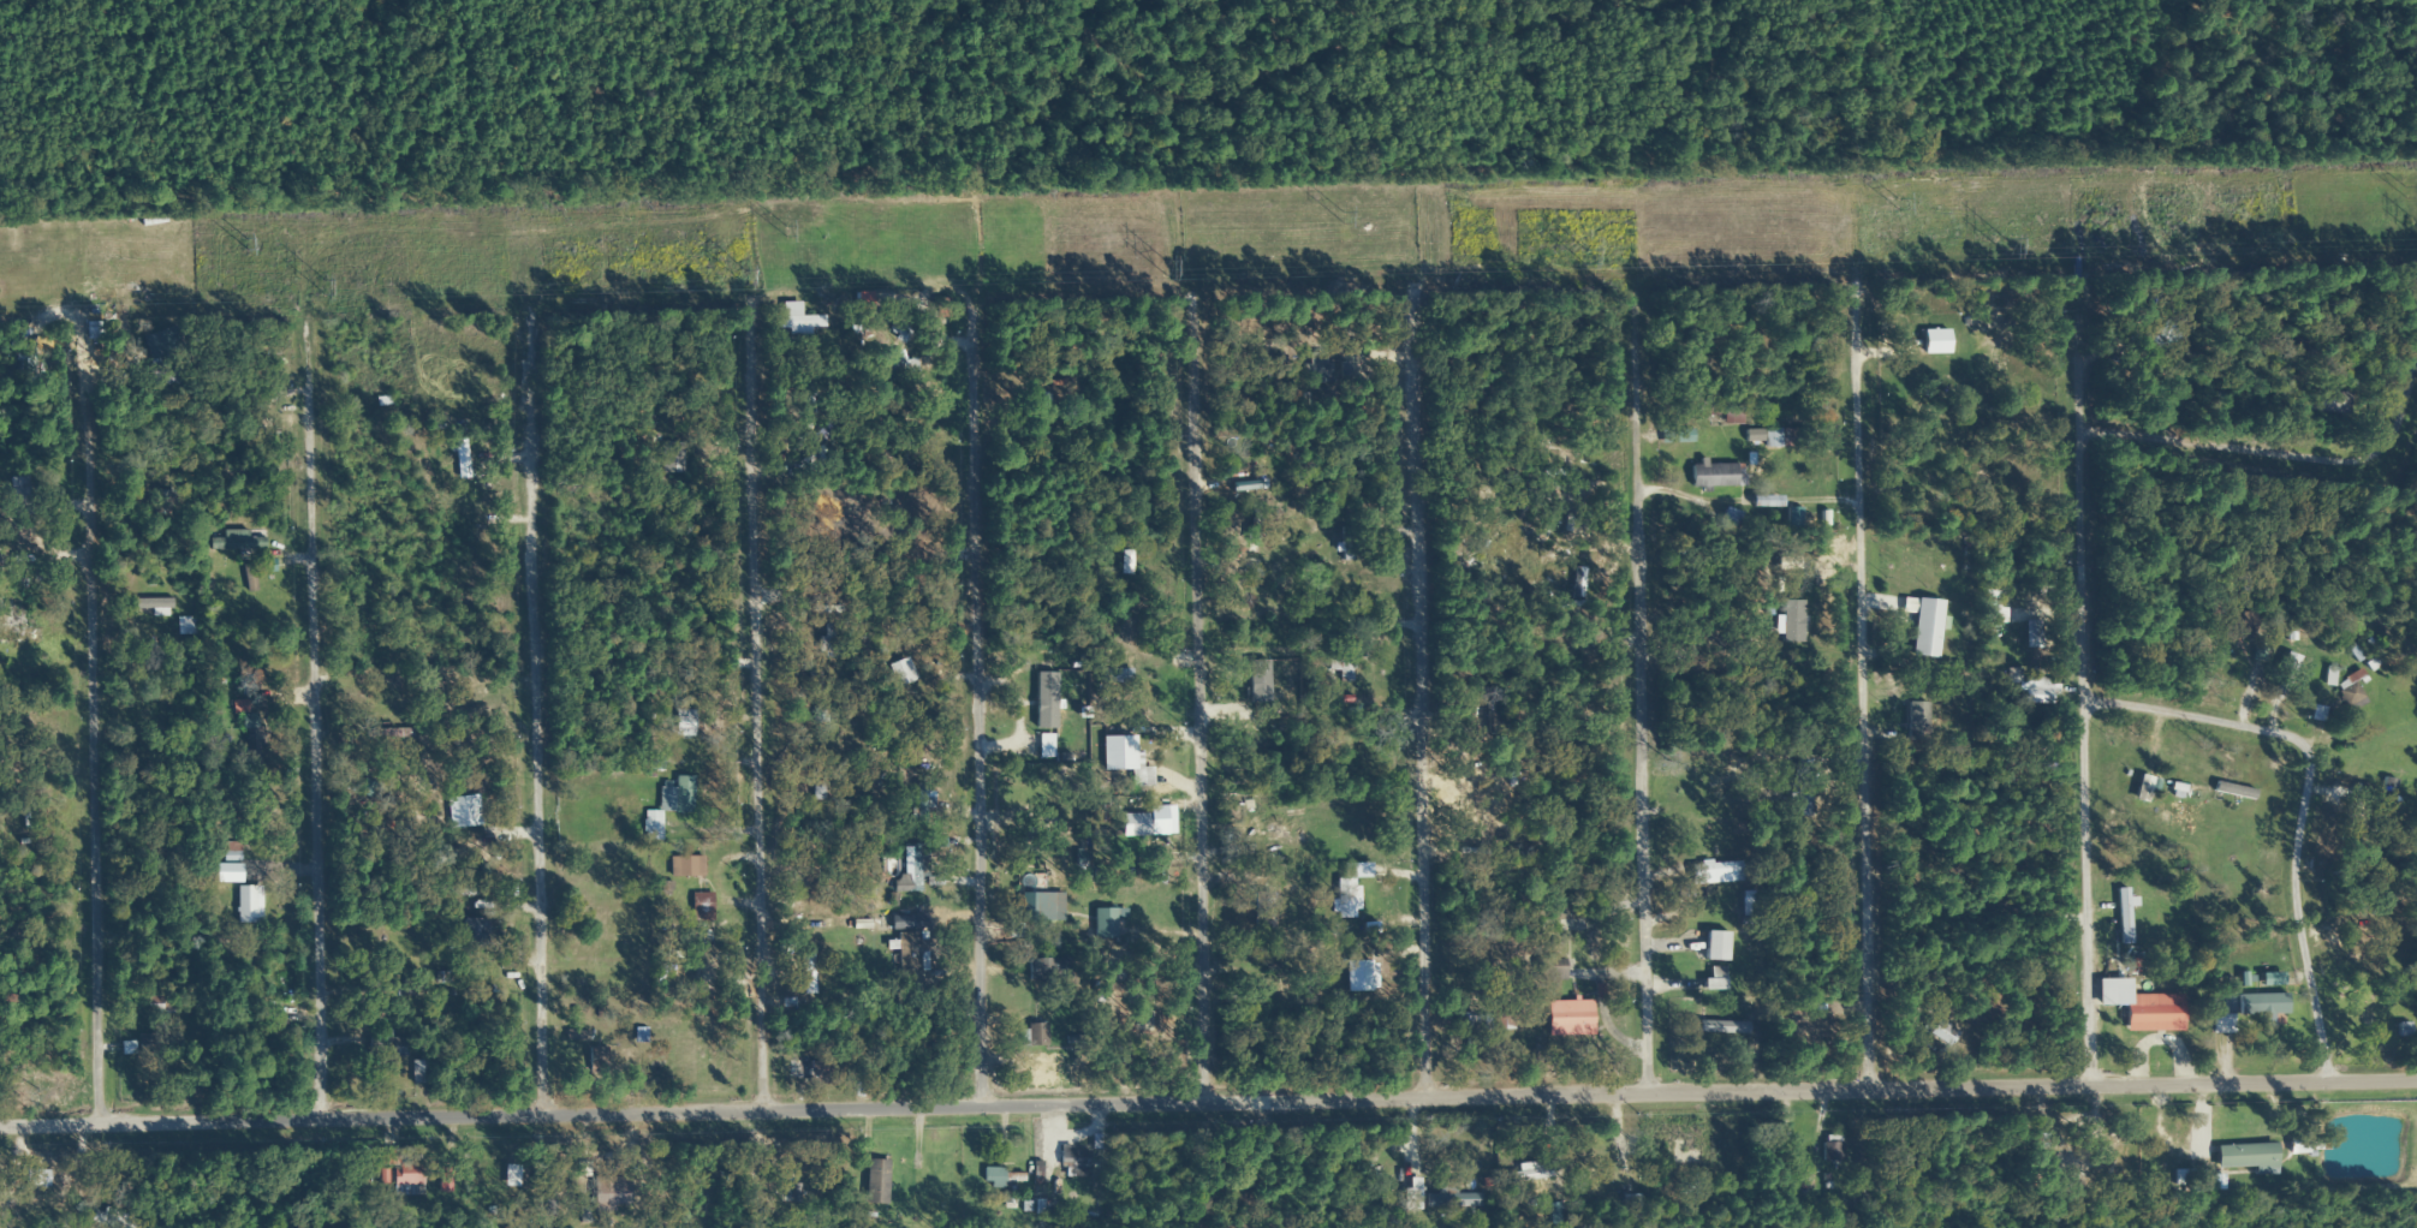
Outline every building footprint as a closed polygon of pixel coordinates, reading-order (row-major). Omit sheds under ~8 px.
[(823,328),(823,317),(800,317),(800,302),(781,302),(781,318),(775,318),(775,328),(823,328)] [(1924,350),(1945,350),(1945,327),(1924,327),(1924,350)] [(919,373),(914,358),(900,363),(896,350),(880,355),(893,397),(913,391),(908,376),(919,373)] [(1337,364),(1337,357),(1307,361),(1308,367),(1337,364)] [(2352,395),(2316,388),(2313,408),(2349,415),(2352,395)] [(1803,447),(1803,428),(1764,428),(1764,447),(1803,447)] [(464,438),(454,439),(457,479),(467,478),(464,438)] [(1743,487),(1743,464),(1690,464),(1690,487),(1743,487)] [(10,477),(10,512),(26,512),(26,477),(10,477)] [(1752,497),(1752,506),(1780,506),(1780,497),(1752,497)] [(1735,528),(1739,513),(1724,508),(1720,523),(1735,528)] [(1259,511),(1248,511),(1248,555),(1259,555),(1259,511)] [(1782,525),(1829,525),(1829,514),(1782,514),(1782,525)] [(1341,560),(1353,560),(1353,529),(1342,528),(1341,560)] [(246,530),(221,530),(221,539),(208,539),(208,550),(262,550),(262,538),(246,538),(246,530)] [(1275,534),(1267,534),(1267,558),(1275,558),(1275,534)] [(1130,574),(1131,552),(1120,551),(1120,574),(1130,574)] [(1134,596),(1126,596),(1127,632),(1135,632),(1134,596)] [(1935,657),(1939,602),(1929,601),(1926,630),(1917,629),(1916,641),(1925,642),(1924,656),(1935,657)] [(171,604),(132,604),(132,612),(171,612),(171,604)] [(2285,700),(2299,656),(2285,652),(2270,696),(2285,700)] [(1129,669),(1100,669),(1100,683),(1129,683),(1129,669)] [(2333,672),(2325,672),(2325,685),(2333,685),(2333,672)] [(2339,679),(2344,710),(2364,706),(2359,675),(2339,679)] [(692,717),(674,717),(674,736),(692,736),(692,717)] [(642,840),(660,841),(661,813),(691,813),(692,778),(675,777),(675,789),(658,788),(657,811),(643,811),(642,840)] [(2373,816),(2385,820),(2399,782),(2386,778),(2373,816)] [(831,800),(831,783),(811,783),(811,800),(831,800)] [(475,796),(446,799),(449,828),(478,825),(475,796)] [(1255,799),(1255,847),(1270,847),(1270,799),(1255,799)] [(1365,813),(1326,813),(1326,823),(1365,823),(1365,813)] [(1128,837),(1160,837),(1160,814),(1128,814),(1128,837)] [(239,861),(239,843),(222,843),(222,861),(239,861)] [(903,878),(897,878),(897,891),(926,891),(926,847),(903,847),(903,878)] [(1689,862),(1689,883),(1740,883),(1740,862),(1689,862)] [(1372,895),(1372,879),(1353,879),(1353,869),(1341,869),(1341,895),(1372,895)] [(255,887),(236,887),(236,925),(255,925),(255,887)] [(2127,888),(2116,889),(2119,945),(2132,944),(2130,899),(2128,899),(2127,888)] [(1020,922),(1040,922),(1040,894),(1020,894),(1020,922)] [(1282,894),(1260,894),(1260,926),(1282,926),(1282,894)] [(691,920),(705,920),(705,895),(691,895),(691,920)] [(1577,919),(1541,919),(1541,932),(1577,932),(1577,919)] [(460,944),(484,944),(484,920),(460,920),(460,944)] [(1727,932),(1704,932),(1704,961),(1726,962),(1727,932)] [(2182,1032),(2182,994),(2125,994),(2125,1032),(2182,1032)] [(2233,994),(2210,994),(2210,1016),(2233,1016),(2233,994)] [(2238,1015),(2286,1015),(2286,995),(2238,995),(2238,1015)] [(1591,1036),(1591,1001),(1546,1001),(1546,1036),(1591,1036)] [(1954,1035),(1935,1022),(1927,1034),(1947,1046),(1954,1035)] [(1025,1048),(1046,1048),(1046,1024),(1025,1024),(1025,1048)] [(388,1030),(375,1030),(375,1066),(393,1066),(393,1057),(408,1057),(408,1039),(388,1039),(388,1030)] [(1076,1075),(1090,1076),(1092,1055),(1078,1054),(1076,1075)] [(1028,1077),(1043,1077),(1043,1056),(1028,1056),(1028,1077)] [(429,1062),(410,1062),(410,1085),(429,1085),(429,1062)] [(787,1062),(787,1081),(824,1081),(824,1062),(787,1062)] [(2046,1134),(2030,1134),(2030,1164),(2046,1164),(2046,1134)] [(1823,1162),(1841,1162),(1841,1137),(1823,1137),(1823,1162)] [(2276,1170),(2276,1145),(2216,1145),(2216,1170),(2276,1170)] [(392,1197),(421,1196),(421,1159),(400,1159),(399,1149),(380,1149),(381,1171),(392,1171),(392,1197)] [(1059,1169),(1089,1169),(1089,1149),(1059,1149),(1059,1169)] [(2067,1163),(2067,1157),(2051,1157),(2051,1174),(2089,1174),(2089,1163),(2067,1163)] [(1552,1178),(1549,1160),(1516,1165),(1517,1171),(1502,1173),(1504,1185),(1552,1178)] [(887,1161),(865,1161),(865,1205),(887,1205),(887,1161)] [(1023,1174),(1003,1174),(1003,1169),(982,1169),(982,1186),(1042,1186),(1042,1162),(1023,1162),(1023,1174)] [(2191,1193),(2208,1193),(2208,1170),(2191,1170),(2191,1193)] [(47,1187),(48,1173),(29,1172),(28,1186),(47,1187)] [(1436,1195),(1425,1195),(1426,1208),(1480,1207),(1480,1194),(1456,1195),(1455,1179),(1435,1179),(1436,1195)] [(593,1206),(629,1206),(629,1185),(593,1185),(593,1206)] [(1403,1211),(1420,1211),(1420,1190),(1403,1190),(1403,1211)]
